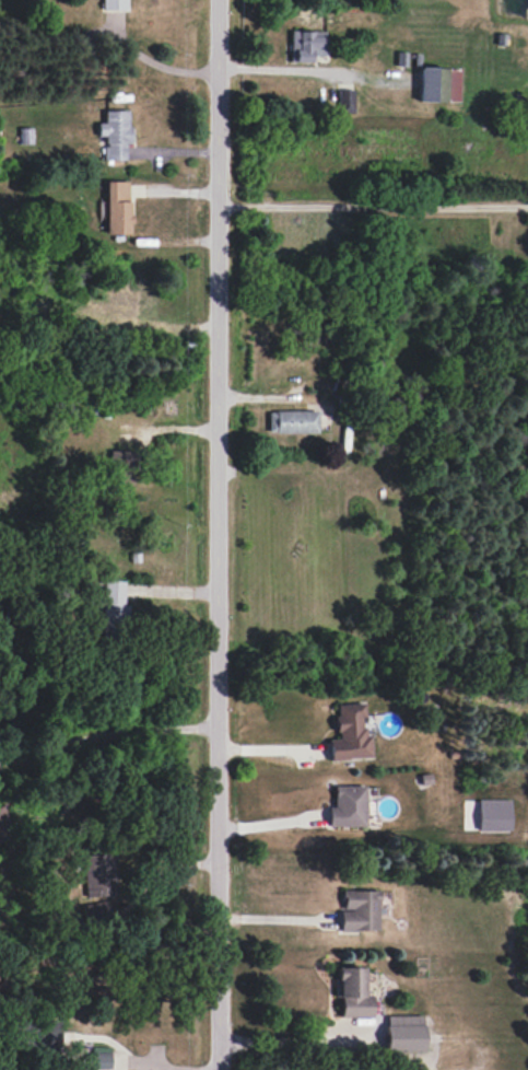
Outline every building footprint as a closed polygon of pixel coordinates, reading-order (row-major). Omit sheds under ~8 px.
[(101,9),(126,9),(126,0),(102,0),(101,9)] [(290,61),(311,62),(311,55),(324,56),(324,31),(290,30),(290,61)] [(418,101),(458,102),(459,69),(419,67),(418,101)] [(32,143),(32,128),(19,128),(20,143),(32,143)] [(129,181),(106,181),(106,234),(130,233),(129,181)] [(318,411),(269,411),(268,433),(317,433),(318,411)] [(119,483),(133,484),(135,451),(108,450),(107,475),(119,475),(119,483)] [(128,606),(123,605),(124,581),(104,580),(103,621),(128,621),(128,606)] [(371,758),(370,734),(364,735),(362,703),(335,704),(336,739),(328,739),(329,759),(371,758)] [(366,786),(334,785),(334,807),(328,807),(328,826),(365,827),(366,786)] [(510,799),(477,799),(477,830),(510,831),(510,799)] [(116,896),(115,853),(83,854),(85,896),(116,896)] [(379,890),(343,890),(342,910),(340,910),(339,930),(378,931),(379,890)] [(371,1017),(372,994),(363,994),(363,967),(335,967),(335,997),(340,997),(339,1017),(371,1017)] [(423,1051),(423,1015),(385,1015),(385,1051),(423,1051)] [(110,1048),(82,1048),(83,1069),(110,1068),(110,1048)]
